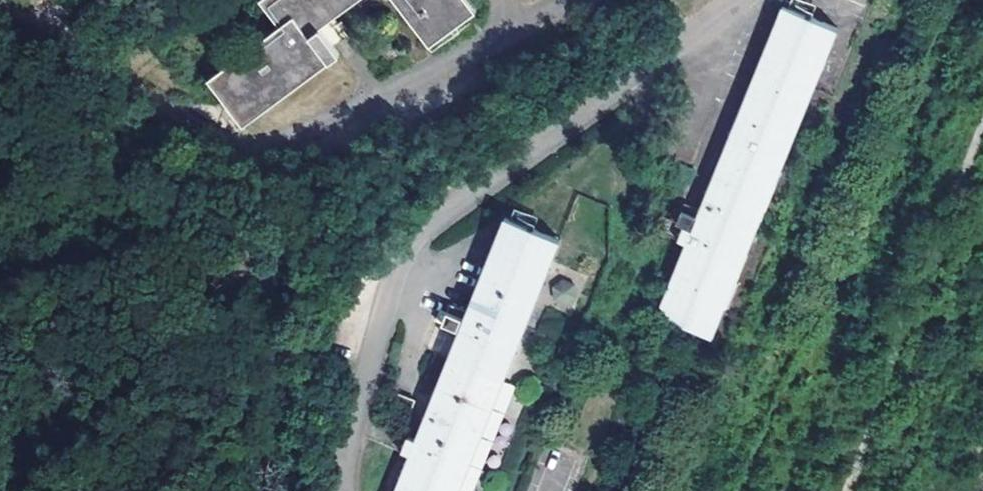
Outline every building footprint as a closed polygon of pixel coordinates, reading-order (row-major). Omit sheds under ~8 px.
[(202,70),(240,122),(320,62),(309,47),(373,0),(276,0),(283,11),(202,70)] [(425,63),(478,22),(462,0),(381,0),(425,63)] [(837,28),(781,5),(654,313),(710,336),(765,203),(837,28)] [(503,223),(450,353),(394,490),(461,490),(560,245),(503,223)]
